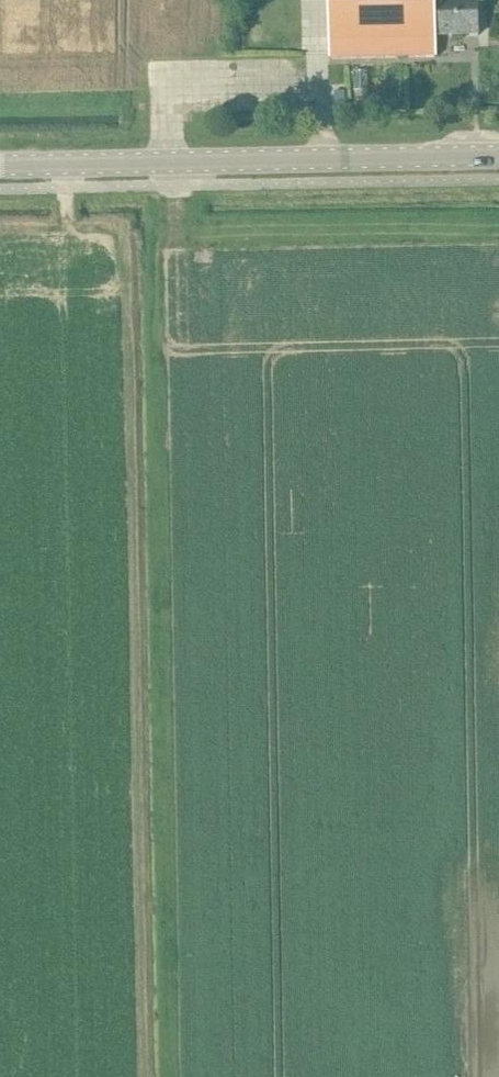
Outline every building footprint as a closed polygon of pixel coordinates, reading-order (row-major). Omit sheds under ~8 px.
[(344,54),(438,57),(437,36),(478,35),(478,0),(475,0),(436,1),(436,0),(343,0),(344,54)] [(345,91),(334,91),(335,104),(345,104),(345,91)]
